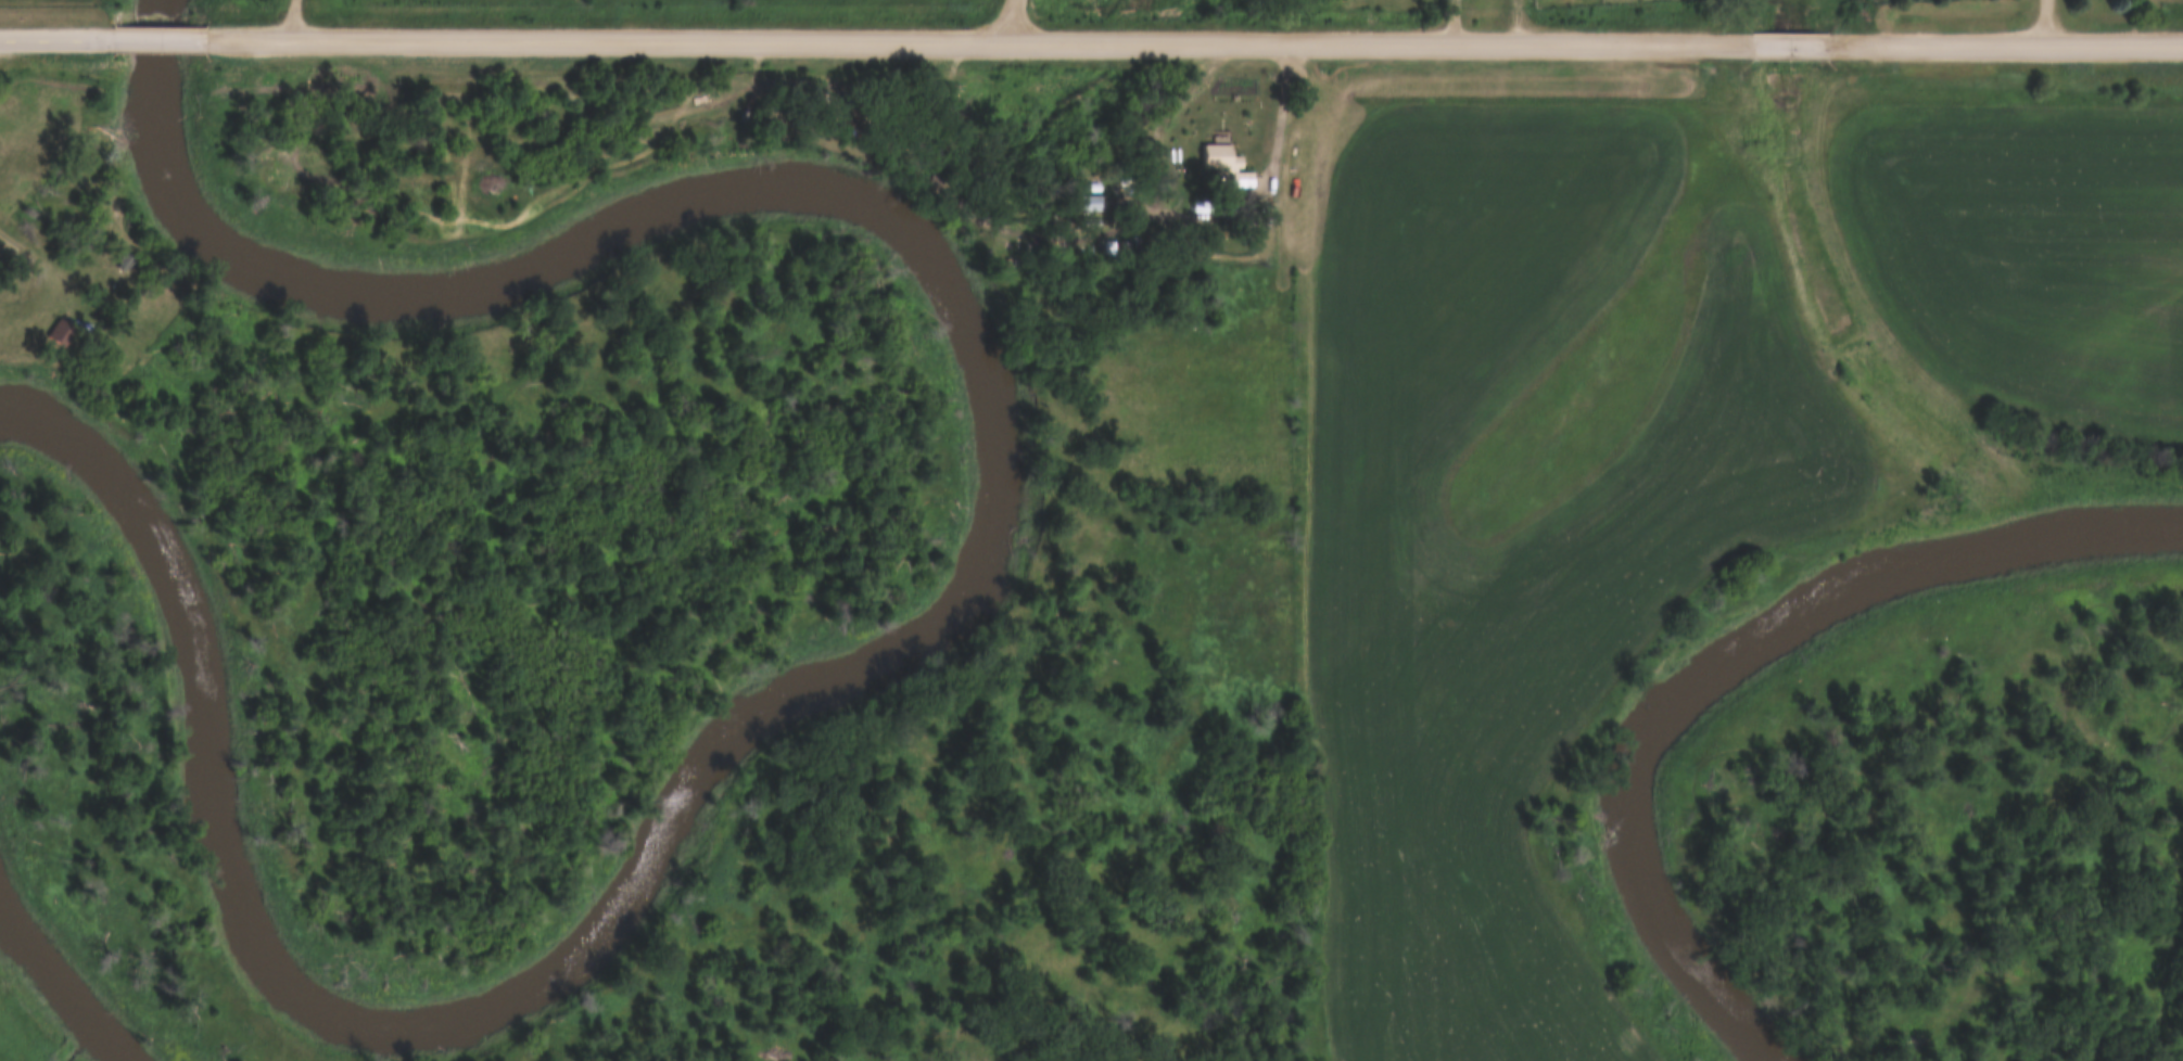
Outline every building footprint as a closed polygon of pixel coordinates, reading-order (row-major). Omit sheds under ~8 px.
[(1205,148),(1209,166),(1235,160),(1231,142),(1205,148)] [(1102,198),(1093,199),(1094,212),(1104,211),(1102,198)] [(1212,214),(1212,201),(1193,201),(1193,214),(1212,214)]
